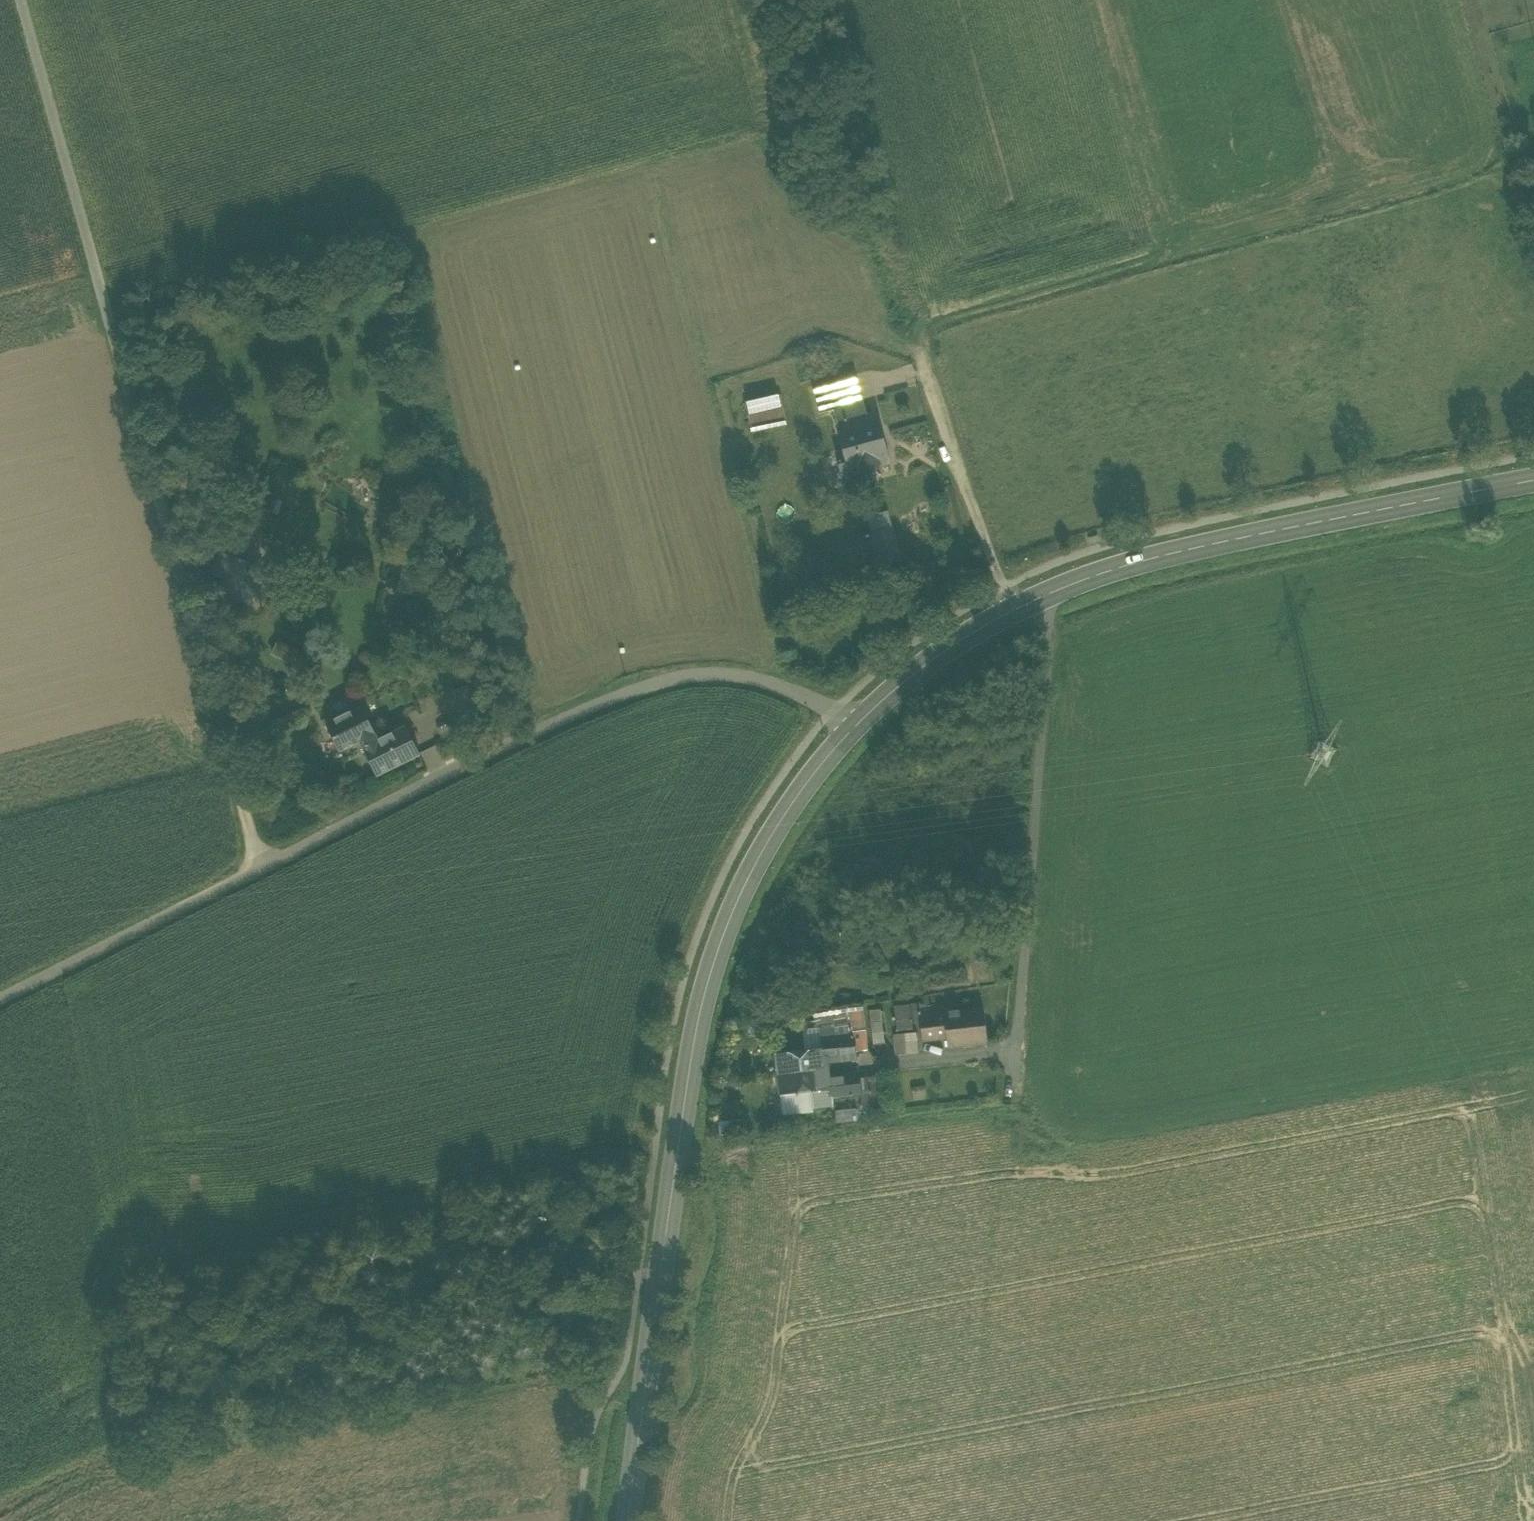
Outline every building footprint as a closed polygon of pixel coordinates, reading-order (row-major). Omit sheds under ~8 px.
[(813,390),(820,414),(835,410),(864,402),(857,378),(813,390)] [(745,403),(748,417),(784,409),(781,395),(745,403)] [(835,410),(840,428),(869,420),(864,402),(835,410)] [(748,417),(752,432),(787,425),(784,409),(748,417)] [(876,418),(869,420),(840,428),(847,453),(839,455),(844,475),(862,470),(873,476),(879,465),(889,462),(876,418)] [(868,525),(871,534),(893,528),(888,511),(870,516),(868,525)] [(871,534),(879,564),(901,559),(893,528),(871,534)] [(213,571),(228,577),(258,590),(266,571),(220,552),(213,571)] [(252,605),(258,590),(228,577),(222,593),(252,605)] [(299,650),(278,640),(271,655),(291,665),(297,653),(299,650)] [(360,741),(363,747),(379,740),(363,707),(352,712),(351,711),(335,719),(335,720),(327,724),(340,751),(360,741)] [(363,747),(377,776),(402,764),(420,755),(407,726),(379,740),(363,747)] [(894,1006),(895,1021),(913,1019),(911,1004),(894,1006)] [(852,1022),(856,1051),(868,1050),(863,1005),(850,1007),(852,1022)] [(814,1013),(816,1027),(820,1027),(820,1026),(852,1022),(850,1007),(814,1013)] [(869,1011),(873,1045),(885,1043),(881,1009),(869,1011)] [(949,1039),(950,1049),(987,1045),(983,1011),(946,1015),(949,1039)] [(921,1018),(924,1042),(949,1039),(946,1015),(921,1018)] [(913,1019),(895,1021),(897,1031),(914,1029),(913,1019)] [(776,1075),(777,1075),(828,1069),(827,1062),(857,1058),(856,1051),(852,1022),(820,1026),(820,1027),(823,1049),(806,1051),(774,1054),(776,1075)] [(823,1049),(820,1027),(816,1027),(803,1030),(806,1051),(823,1049)] [(893,1034),(895,1055),(919,1053),(917,1032),(893,1034)] [(856,1051),(857,1058),(869,1057),(868,1050),(856,1051)] [(780,1095),(812,1091),(829,1090),(830,1098),(861,1094),(861,1093),(859,1078),(858,1073),(829,1077),(828,1069),(777,1075),(780,1095)] [(882,1075),(859,1078),(861,1093),(883,1091),(885,1091),(882,1075)] [(831,1105),(830,1098),(829,1090),(812,1091),(814,1107),(831,1105)] [(858,1108),(859,1119),(887,1116),(883,1091),(861,1093),(861,1094),(862,1108),(858,1108)] [(837,1122),(858,1120),(857,1108),(836,1110),(837,1122)] [(740,1119),(721,1121),(719,1136),(741,1134),(740,1119)]
